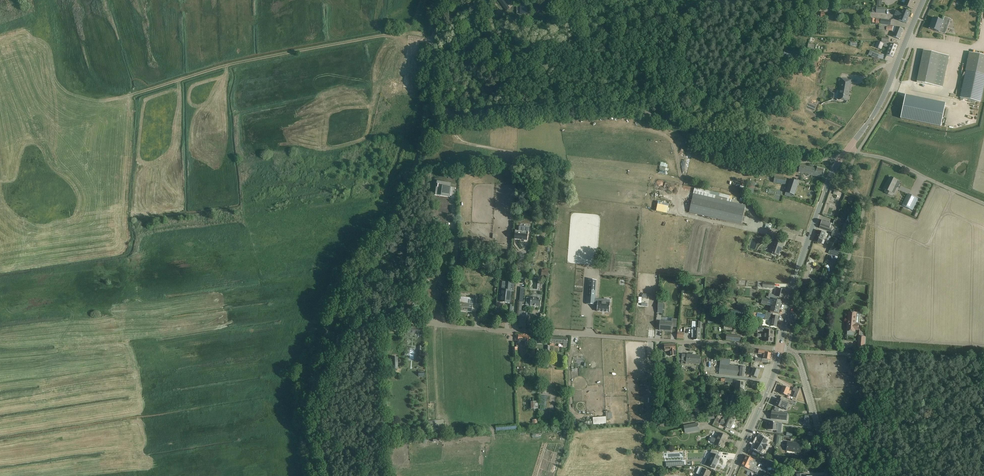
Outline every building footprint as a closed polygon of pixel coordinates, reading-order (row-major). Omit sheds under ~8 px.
[(903,6),(911,9),(915,0),(906,0),(903,6)] [(519,5),(517,5),(517,8),(517,14),(527,14),(527,1),(522,1),(522,3),(519,3),(519,5)] [(898,20),(901,21),(906,23),(910,13),(902,10),(901,13),(896,10),(894,15),(899,17),(898,20)] [(929,29),(934,31),(943,34),(945,26),(942,25),(943,21),(933,18),(929,29)] [(903,30),(897,27),(891,26),(879,25),(879,29),(886,31),(886,32),(892,32),(892,31),(894,33),(893,37),(899,40),(903,30)] [(897,46),(889,43),(878,42),(875,47),(880,49),(882,46),(889,49),(887,55),(892,57),(897,46)] [(794,52),(793,52),(785,50),(783,56),(792,58),(794,52)] [(942,87),(949,56),(924,51),(917,82),(942,87)] [(961,98),(963,98),(980,102),(983,84),(983,56),(970,53),(961,98)] [(851,81),(842,79),(841,79),(838,99),(847,101),(851,81)] [(901,118),(941,126),(945,106),(905,98),(901,118)] [(817,169),(800,165),(799,173),(823,178),(825,169),(817,167),(817,169)] [(775,177),(774,183),(785,185),(786,179),(775,177)] [(886,193),(890,196),(891,193),(892,193),(894,187),(897,188),(898,188),(900,183),(900,182),(898,181),(891,177),(887,184),(887,183),(884,189),(887,191),(886,193)] [(785,195),(789,197),(790,194),(794,196),(799,182),(790,179),(785,195)] [(437,181),(435,190),(442,191),(442,195),(449,196),(454,197),(455,188),(451,187),(449,187),(450,183),(443,182),(437,181)] [(746,206),(717,199),(718,193),(695,188),(689,213),(741,225),(746,206)] [(902,205),(913,211),(918,199),(908,194),(902,205)] [(667,214),(669,207),(658,204),(657,211),(667,214)] [(831,232),(832,229),(833,227),(831,226),(831,224),(822,220),(819,228),(831,232)] [(849,224),(844,223),(841,233),(833,230),(831,235),(844,240),(849,224)] [(516,231),(515,240),(528,241),(529,232),(529,228),(519,227),(519,231),(516,231)] [(821,244),(821,243),(823,244),(824,244),(825,241),(824,241),(823,240),(825,233),(818,231),(814,242),(821,244)] [(769,253),(779,256),(781,249),(782,250),(785,241),(775,237),(769,253)] [(518,252),(507,250),(506,256),(515,256),(514,259),(517,259),(518,252)] [(588,280),(586,304),(595,305),(595,304),(598,304),(597,312),(609,313),(610,303),(598,302),(598,299),(595,299),(597,281),(588,280)] [(501,297),(501,302),(510,303),(510,298),(511,291),(514,291),(514,286),(515,283),(503,282),(503,285),(502,290),(501,297)] [(785,290),(780,289),(779,289),(778,291),(776,290),(774,296),(774,295),(769,294),(768,299),(769,299),(769,298),(773,299),(780,301),(781,298),(783,298),(785,290)] [(441,292),(424,290),(423,297),(440,299),(441,292)] [(460,303),(459,311),(472,312),(473,305),(473,303),(477,304),(478,297),(474,297),(473,299),(472,299),(472,298),(461,297),(460,303)] [(532,298),(531,306),(541,307),(541,299),(532,298)] [(770,312),(774,313),(779,314),(782,301),(780,301),(773,299),(769,298),(769,299),(769,300),(762,299),(761,304),(771,306),(770,312)] [(769,319),(770,319),(773,320),(772,326),(777,327),(778,316),(773,316),(773,313),(768,313),(766,312),(765,320),(769,320),(769,319)] [(857,313),(854,313),(849,312),(847,331),(847,333),(848,335),(853,336),(854,334),(854,332),(855,332),(855,330),(858,330),(859,325),(856,324),(857,313)] [(519,326),(526,327),(526,320),(522,320),(522,317),(519,317),(518,323),(519,323),(519,326)] [(660,321),(660,330),(672,331),(672,327),(677,327),(677,319),(672,319),(672,322),(660,321)] [(697,322),(696,324),(692,324),(692,333),(692,338),(694,338),(693,340),(700,341),(701,329),(702,324),(702,322),(697,322)] [(406,327),(405,332),(405,336),(415,336),(415,337),(421,338),(421,334),(422,334),(422,328),(406,327)] [(764,342),(773,342),(774,331),(772,331),(772,329),(758,328),(757,331),(765,332),(764,342)] [(530,347),(530,343),(531,336),(528,336),(528,334),(523,334),(523,335),(515,335),(515,340),(518,341),(519,342),(521,342),(521,341),(525,341),(525,346),(530,347)] [(564,344),(563,347),(567,347),(567,343),(568,339),(564,338),(550,337),(550,343),(564,344)] [(676,356),(676,350),(675,344),(661,345),(662,351),(665,351),(665,352),(670,351),(670,356),(676,356)] [(768,364),(768,360),(771,361),(772,354),(769,353),(769,352),(759,350),(753,349),(753,353),(758,354),(764,355),(763,359),(756,358),(755,362),(762,363),(768,364)] [(681,364),(687,364),(687,363),(700,364),(700,362),(700,357),(695,356),(695,355),(682,354),(682,355),(681,364)] [(719,374),(739,377),(744,377),(745,367),(720,364),(719,374)] [(751,376),(757,378),(759,371),(751,368),(749,371),(753,372),(751,376)] [(737,393),(744,394),(745,390),(744,390),(744,383),(736,383),(736,389),(736,390),(737,390),(737,393)] [(783,386),(780,393),(787,396),(788,394),(790,395),(791,392),(789,391),(790,389),(783,386)] [(548,404),(550,394),(545,393),(546,391),(543,390),(542,394),(546,394),(545,400),(547,401),(547,404),(548,404)] [(730,394),(729,397),(729,407),(738,408),(738,404),(737,404),(738,397),(737,397),(737,395),(730,394)] [(706,410),(707,417),(715,416),(715,415),(720,415),(719,409),(714,409),(710,410),(710,397),(705,396),(705,398),(706,398),(706,410)] [(778,399),(775,405),(781,408),(786,410),(789,404),(784,401),(778,399)] [(771,412),(771,420),(787,421),(788,413),(771,412)] [(722,420),(720,424),(721,424),(724,425),(724,426),(726,427),(731,429),(735,419),(731,417),(728,416),(727,419),(723,417),(722,420)] [(767,430),(772,430),(777,431),(778,423),(769,422),(769,426),(767,426),(767,430)] [(698,424),(684,427),(685,433),(699,431),(698,424)] [(714,444),(718,445),(723,447),(727,437),(719,434),(714,444)] [(756,443),(754,448),(761,452),(764,447),(765,448),(768,444),(766,443),(768,440),(761,435),(758,439),(757,439),(755,443),(756,443)] [(792,438),(784,437),(783,441),(788,441),(787,451),(800,452),(801,444),(791,443),(791,442),(792,442),(792,441),(791,441),(792,438)] [(719,453),(715,451),(712,449),(711,453),(713,454),(708,466),(710,467),(714,469),(717,464),(716,464),(717,461),(718,462),(720,457),(718,456),(719,453)] [(746,456),(744,461),(756,467),(757,463),(755,462),(756,461),(746,456)] [(761,465),(768,466),(767,467),(775,469),(776,461),(767,460),(766,463),(761,463),(761,465)] [(758,473),(760,469),(756,467),(744,461),(741,466),(758,473)]
